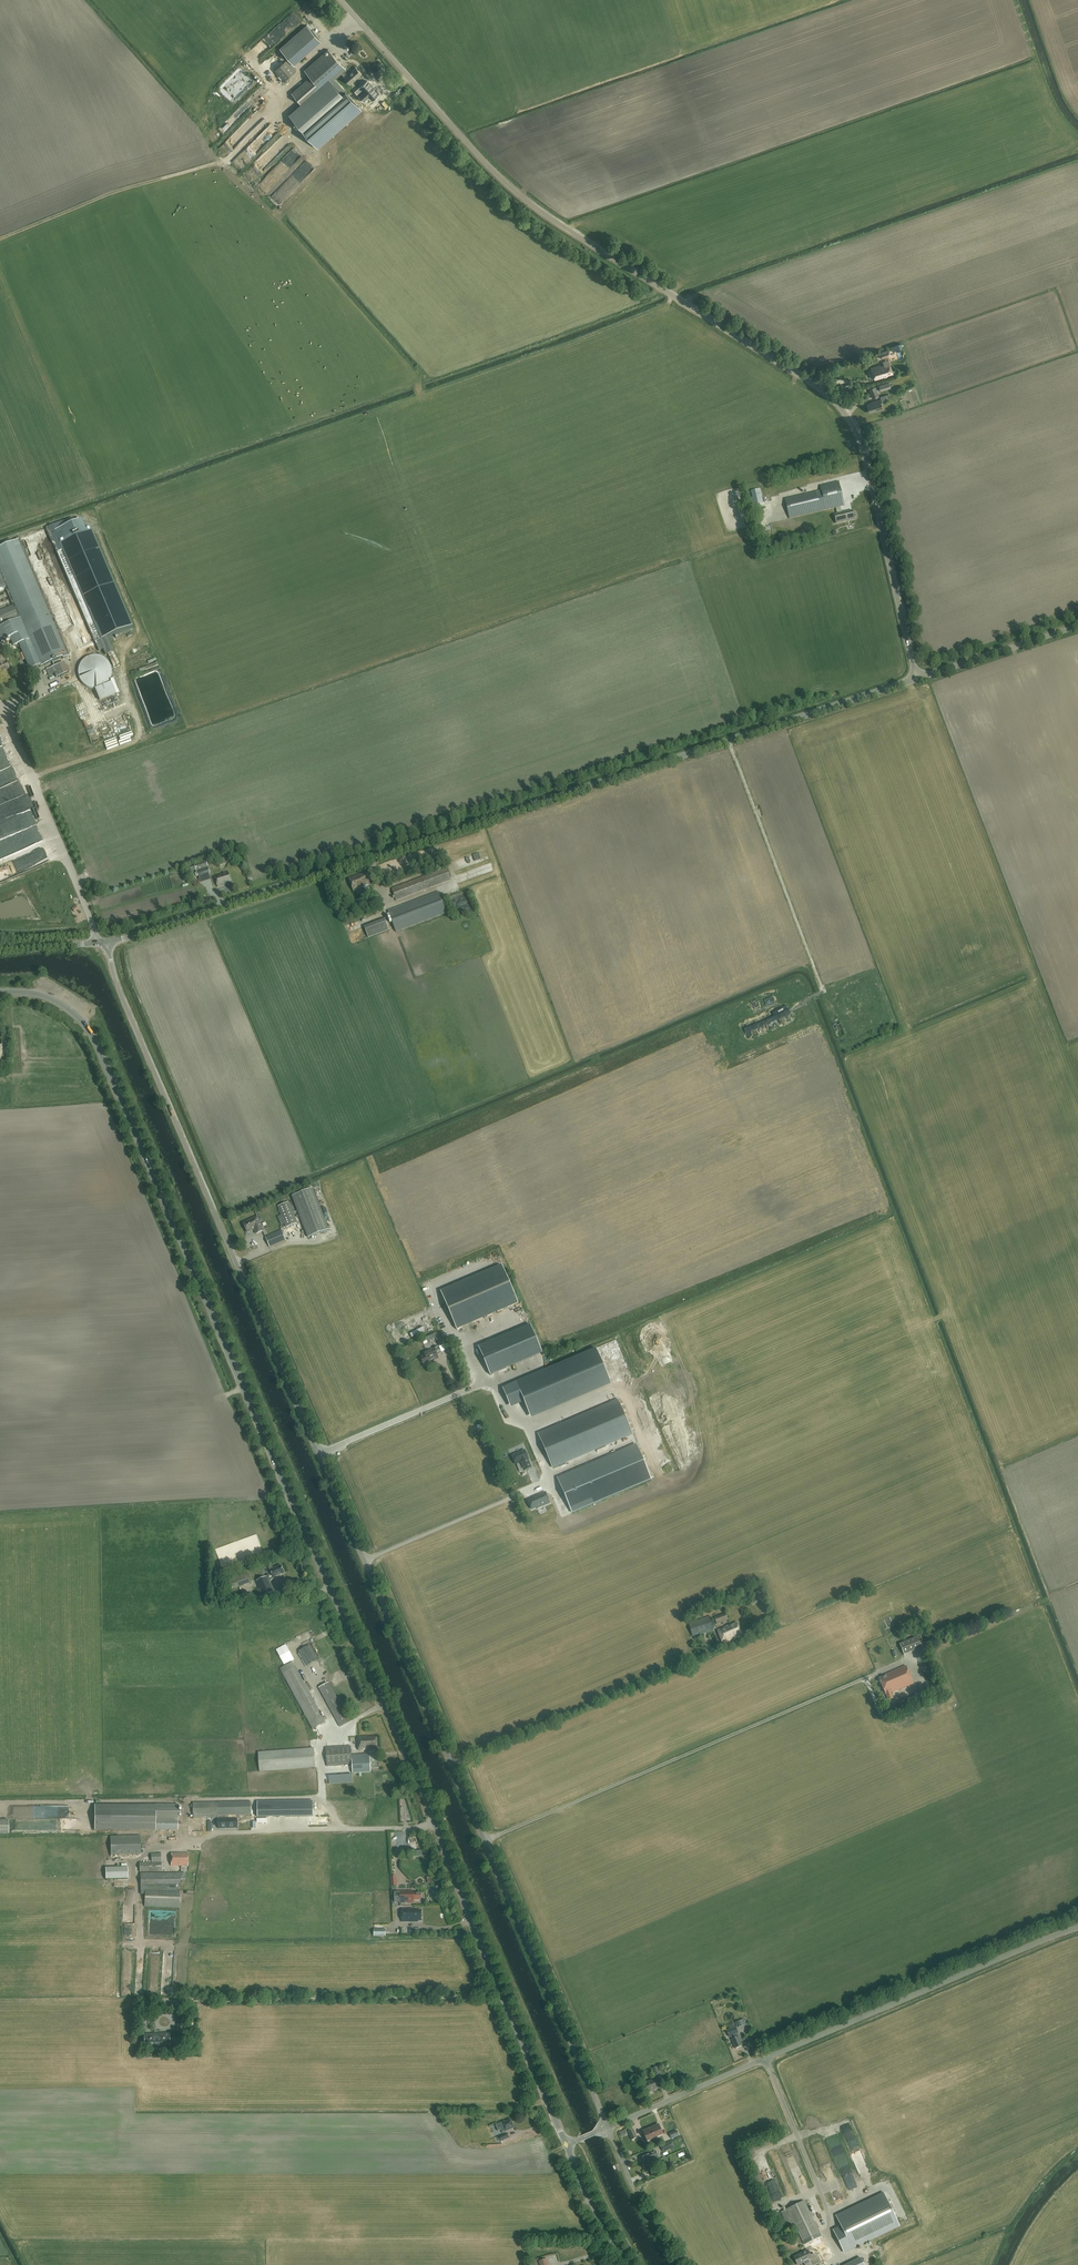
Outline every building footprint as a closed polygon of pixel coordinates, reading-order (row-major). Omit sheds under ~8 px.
[(317,37),(306,25),(279,48),(290,61),(317,37)] [(255,51),(260,57),(274,44),(269,38),(255,51)] [(301,104),(289,115),(302,130),(342,95),(331,83),(342,74),(345,77),(344,78),(350,85),(362,74),(356,67),(349,73),(328,50),(305,70),(310,77),(292,93),(301,104)] [(279,63),(286,58),(284,55),(277,60),(279,63)] [(297,71),(287,60),(275,71),(284,82),(297,71)] [(363,92),(357,96),(362,102),(368,97),(371,101),(378,95),(366,82),(359,88),(363,92)] [(258,94),(262,98),(269,92),(266,88),(258,94)] [(275,123),(271,130),(278,133),(281,126),(275,123)] [(274,183),(298,159),(295,155),(293,157),(290,153),(267,176),(274,183)] [(887,351),(887,349),(880,352),(880,353),(879,353),(881,359),(891,356),(889,350),(887,351)] [(893,374),(889,360),(883,362),(884,366),(881,366),(881,365),(871,368),(874,380),(887,376),(893,374)] [(891,388),(889,383),(878,386),(880,392),(891,388)] [(878,397),(875,387),(868,389),(872,399),(878,397)] [(887,400),(886,395),(880,397),(881,400),(880,400),(867,404),(869,413),(884,409),(881,402),(887,400)] [(844,506),(838,481),(816,487),(817,491),(785,499),(789,519),(835,508),(837,514),(834,515),(836,523),(854,519),(854,517),(855,517),(855,516),(854,512),(853,512),(852,512),(852,510),(842,513),(840,507),(844,506)] [(697,509),(703,507),(699,498),(693,500),(697,509)] [(10,638),(13,646),(19,644),(30,669),(40,665),(41,666),(94,644),(95,645),(98,644),(96,639),(94,640),(46,528),(0,548),(0,634),(3,641),(10,638)] [(790,543),(787,533),(779,535),(781,545),(790,543)] [(94,539),(62,552),(100,641),(132,628),(94,539)] [(10,670),(6,662),(4,662),(1,655),(0,655),(0,674),(10,670)] [(96,656),(95,656),(94,656),(92,656),(91,656),(90,656),(88,657),(87,657),(86,658),(85,658),(84,659),(84,660),(83,661),(82,662),(81,662),(81,663),(80,664),(80,665),(79,666),(79,668),(78,669),(78,670),(78,672),(78,673),(78,674),(78,675),(79,676),(79,677),(79,678),(80,679),(80,680),(81,681),(82,683),(83,684),(84,684),(85,686),(86,686),(87,687),(88,688),(90,688),(91,688),(92,688),(93,689),(94,689),(95,689),(97,689),(99,688),(100,688),(101,687),(102,687),(103,686),(104,686),(105,685),(106,684),(107,683),(108,682),(108,681),(109,680),(110,679),(110,678),(110,677),(111,676),(111,675),(111,674),(111,673),(111,672),(111,671),(111,670),(111,669),(111,668),(110,666),(110,665),(109,664),(108,663),(108,662),(107,661),(106,660),(105,659),(104,658),(103,658),(102,657),(101,657),(100,656),(99,656),(98,656),(97,656),(96,656)] [(64,661),(46,669),(49,676),(54,673),(56,677),(71,671),(68,665),(66,666),(64,661)] [(69,705),(65,706),(64,703),(56,706),(61,717),(67,715),(66,713),(71,711),(69,705)] [(85,703),(78,706),(87,727),(94,724),(85,703)] [(469,856),(472,865),(490,860),(488,851),(469,856)] [(227,863),(224,855),(216,857),(219,865),(227,863)] [(456,861),(458,870),(468,868),(466,859),(456,861)] [(210,873),(206,860),(194,864),(198,877),(210,873)] [(450,880),(445,868),(391,889),(396,901),(450,880)] [(231,882),(228,871),(214,876),(217,886),(231,882)] [(460,874),(463,881),(465,880),(464,878),(471,876),(469,871),(460,874)] [(369,882),(366,873),(359,876),(359,874),(348,878),(353,891),(363,887),(362,885),(369,882)] [(447,913),(438,891),(387,911),(396,932),(447,913)] [(379,903),(377,898),(368,902),(370,907),(379,903)] [(389,930),(385,919),(364,927),(368,938),(389,930)] [(765,1000),(767,1005),(776,1001),(774,996),(765,1000)] [(754,1009),(760,1007),(757,1000),(751,1002),(754,1009)] [(330,1230),(316,1188),(294,1195),(308,1237),(330,1230)] [(290,1202),(279,1206),(287,1227),(298,1223),(290,1202)] [(263,1231),(257,1217),(243,1223),(247,1233),(254,1230),(256,1234),(263,1231)] [(266,1236),(270,1248),(288,1242),(284,1230),(266,1236)] [(479,1262),(473,1264),(475,1270),(488,1266),(486,1259),(479,1261),(479,1262)] [(518,1304),(502,1265),(441,1291),(457,1330),(518,1304)] [(530,1325),(479,1347),(491,1375),(542,1354),(530,1325)] [(438,1332),(426,1338),(428,1342),(436,1338),(439,1346),(443,1344),(438,1332)] [(441,1352),(438,1346),(432,1349),(433,1351),(420,1357),(423,1365),(438,1358),(436,1354),(441,1352)] [(596,1349),(516,1383),(529,1412),(608,1379),(596,1349)] [(618,1401),(539,1434),(553,1467),(632,1434),(618,1401)] [(537,1437),(537,1427),(535,1427),(534,1421),(520,1422),(521,1438),(537,1437)] [(636,1446),(557,1479),(571,1513),(650,1479),(636,1446)] [(510,1459),(521,1455),(520,1451),(508,1455),(510,1459)] [(529,1454),(516,1459),(520,1468),(524,1466),(528,1475),(535,1472),(532,1463),(533,1463),(529,1454)] [(533,1499),(528,1501),(532,1509),(537,1507),(537,1508),(550,1503),(545,1493),(533,1498),(533,1499)] [(284,1573),(281,1565),(270,1570),(271,1573),(267,1575),(267,1576),(256,1581),(263,1597),(274,1592),(269,1581),(274,1579),(273,1578),(284,1573)] [(253,1585),(250,1578),(235,1585),(238,1589),(243,1587),(244,1589),(253,1585)] [(715,1618),(718,1625),(729,1620),(726,1613),(715,1618)] [(712,1624),(710,1617),(691,1623),(693,1630),(712,1624)] [(742,1636),(737,1623),(718,1631),(723,1644),(742,1636)] [(713,1624),(692,1631),(694,1637),(715,1630),(713,1624)] [(924,1647),(920,1636),(899,1644),(904,1655),(924,1647)] [(299,1652),(307,1667),(318,1661),(310,1646),(299,1652)] [(323,1718),(293,1663),(281,1669),(313,1729),(325,1722),(325,1721),(328,1719),(326,1717),(323,1718)] [(891,1693),(894,1692),(913,1684),(906,1666),(885,1675),(885,1676),(879,1679),(878,1680),(880,1683),(881,1684),(888,1700),(893,1698),(891,1693)] [(349,1721),(328,1682),(319,1688),(340,1727),(349,1721)] [(900,1705),(920,1698),(918,1692),(898,1699),(900,1705)] [(367,1737),(367,1736),(358,1737),(358,1750),(368,1750),(368,1749),(378,1748),(377,1737),(367,1737)] [(352,1755),(351,1746),(327,1748),(327,1766),(352,1764),(353,1773),(371,1772),(370,1758),(368,1758),(368,1754),(352,1755)] [(316,1768),(314,1748),(259,1752),(260,1772),(316,1768)] [(251,1815),(251,1801),(193,1803),(193,1819),(188,1819),(189,1832),(198,1832),(212,1831),(211,1818),(218,1818),(218,1828),(237,1828),(237,1819),(221,1819),(221,1815),(251,1815)] [(313,1801),(257,1802),(258,1817),(313,1816),(313,1801)] [(134,1805),(95,1805),(94,1830),(155,1830),(177,1830),(177,1805),(134,1805)] [(0,1819),(0,1834),(9,1833),(8,1819),(0,1819)] [(157,1839),(142,1839),(142,1844),(179,1844),(179,1834),(157,1835),(157,1839)] [(141,1855),(141,1844),(140,1835),(110,1836),(111,1856),(141,1855)] [(188,1853),(171,1853),(171,1866),(188,1866),(188,1853)] [(161,1871),(161,1862),(161,1854),(155,1854),(155,1862),(139,1863),(139,1872),(161,1871)] [(128,1878),(127,1867),(106,1868),(106,1879),(128,1878)] [(179,1908),(180,1873),(140,1873),(140,1887),(176,1887),(176,1890),(145,1888),(144,1906),(179,1908)] [(413,1892),(413,1891),(400,1891),(400,1896),(394,1896),(394,1902),(400,1902),(400,1903),(413,1903),(413,1900),(421,1900),(421,1892),(413,1892)] [(416,1910),(416,1909),(402,1909),(402,1922),(418,1922),(418,1921),(421,1921),(421,1910),(416,1910)] [(175,1924),(176,1911),(150,1910),(149,1932),(154,1932),(154,1936),(170,1936),(170,1930),(172,1930),(172,1927),(168,1927),(168,1923),(175,1924)] [(738,2033),(736,2027),(727,2031),(729,2037),(732,2036),(733,2039),(732,2039),(736,2049),(743,2046),(740,2040),(741,2039),(739,2033),(738,2033)] [(170,2045),(169,2033),(144,2034),(144,2046),(170,2045)] [(660,2088),(657,2078),(644,2083),(647,2093),(660,2088)] [(511,2122),(510,2120),(505,2122),(504,2121),(495,2125),(498,2131),(501,2130),(502,2133),(514,2128),(512,2122),(511,2122)] [(650,2128),(655,2138),(663,2134),(659,2124),(650,2128)] [(655,2138),(650,2128),(643,2131),(648,2141),(655,2138)] [(637,2138),(634,2129),(628,2132),(632,2140),(637,2138)] [(679,2135),(677,2131),(670,2134),(672,2139),(679,2135)] [(835,2153),(837,2159),(845,2156),(843,2150),(835,2153)] [(643,2163),(653,2158),(658,2156),(656,2151),(641,2157),(643,2163)] [(643,2163),(647,2173),(652,2171),(652,2172),(656,2171),(654,2167),(661,2164),(660,2160),(657,2162),(656,2159),(654,2160),(653,2158),(643,2163)] [(831,2161),(822,2164),(829,2182),(837,2180),(831,2161)] [(841,2227),(833,2231),(843,2252),(898,2226),(882,2194),(859,2205),(836,2216),(841,2227)] [(804,2201),(784,2210),(792,2227),(796,2225),(807,2250),(794,2257),(798,2264),(811,2259),(813,2264),(828,2257),(823,2245),(826,2244),(825,2240),(823,2241),(804,2201)]
